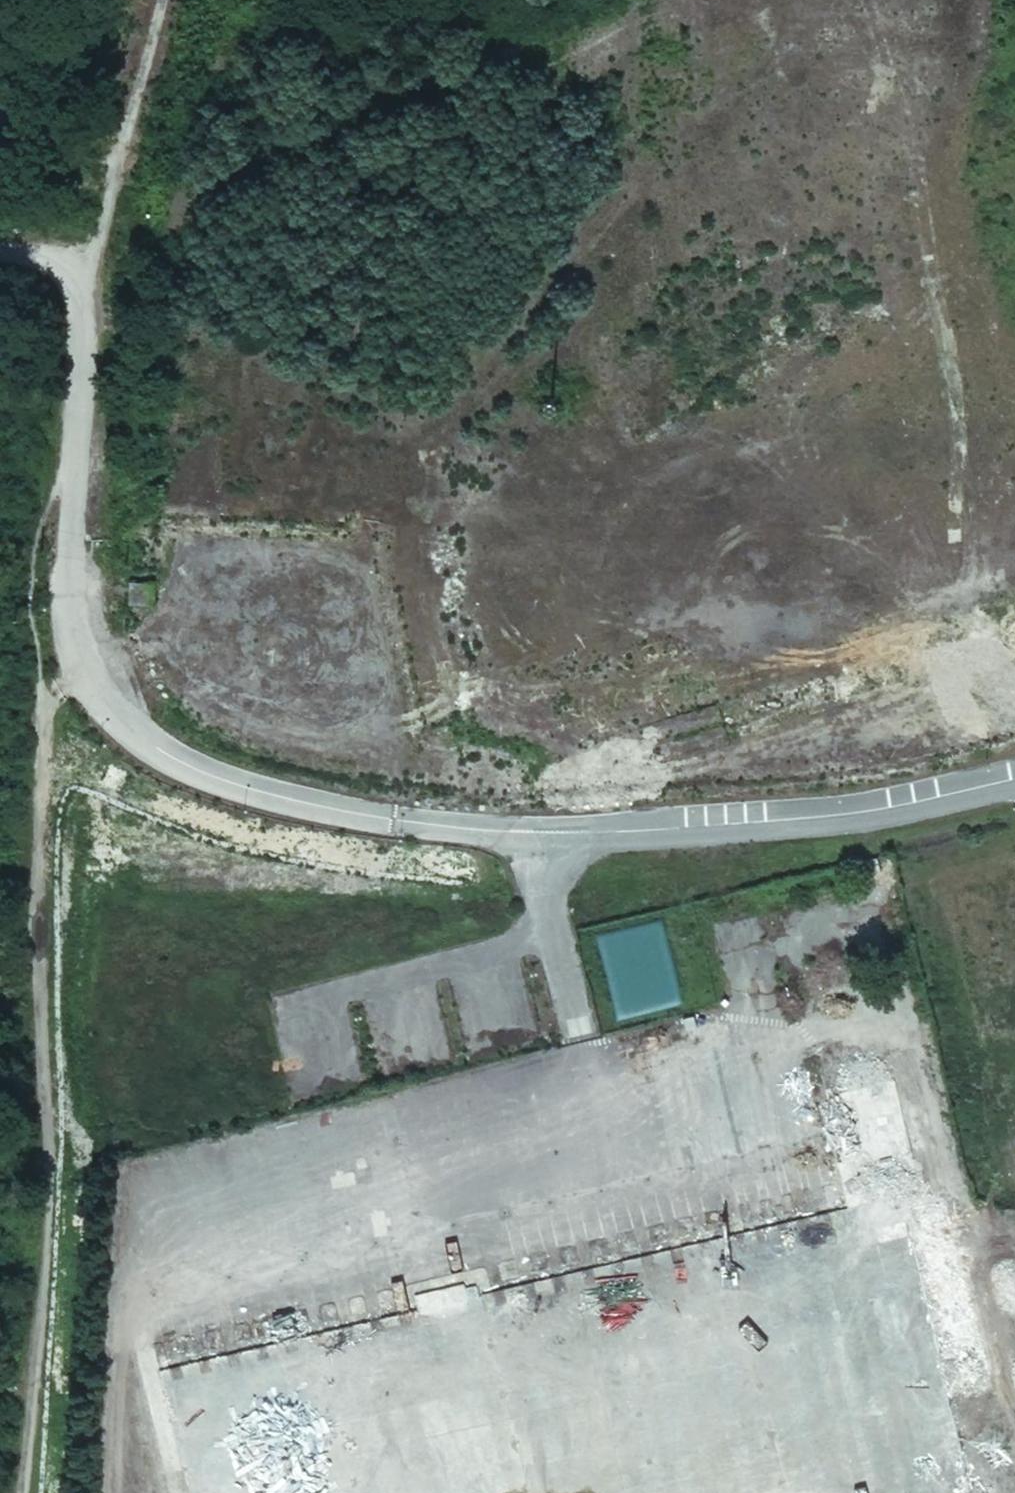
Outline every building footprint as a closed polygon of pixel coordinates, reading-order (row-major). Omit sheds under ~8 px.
[(851,864),(841,867),(844,880),(854,877),(851,864)] [(882,1221),(903,1216),(872,1088),(814,1103),(828,1157),(816,1161),(818,1172),(813,1173),(824,1211),(826,1219),(878,1206),(882,1221)] [(453,1308),(498,1492),(948,1492),(925,1399),(882,1221),(878,1206),(826,1219),(455,1308),(453,1308)] [(903,1216),(882,1221),(925,1399),(969,1388),(926,1210),(903,1216)] [(826,1219),(824,1211),(452,1297),(455,1308),(826,1219)] [(131,1387),(156,1492),(498,1492),(453,1308),(455,1308),(452,1297),(439,1301),(438,1296),(388,1309),(389,1316),(392,1324),(131,1387)] [(389,1316),(129,1379),(131,1387),(392,1324),(389,1316)]
